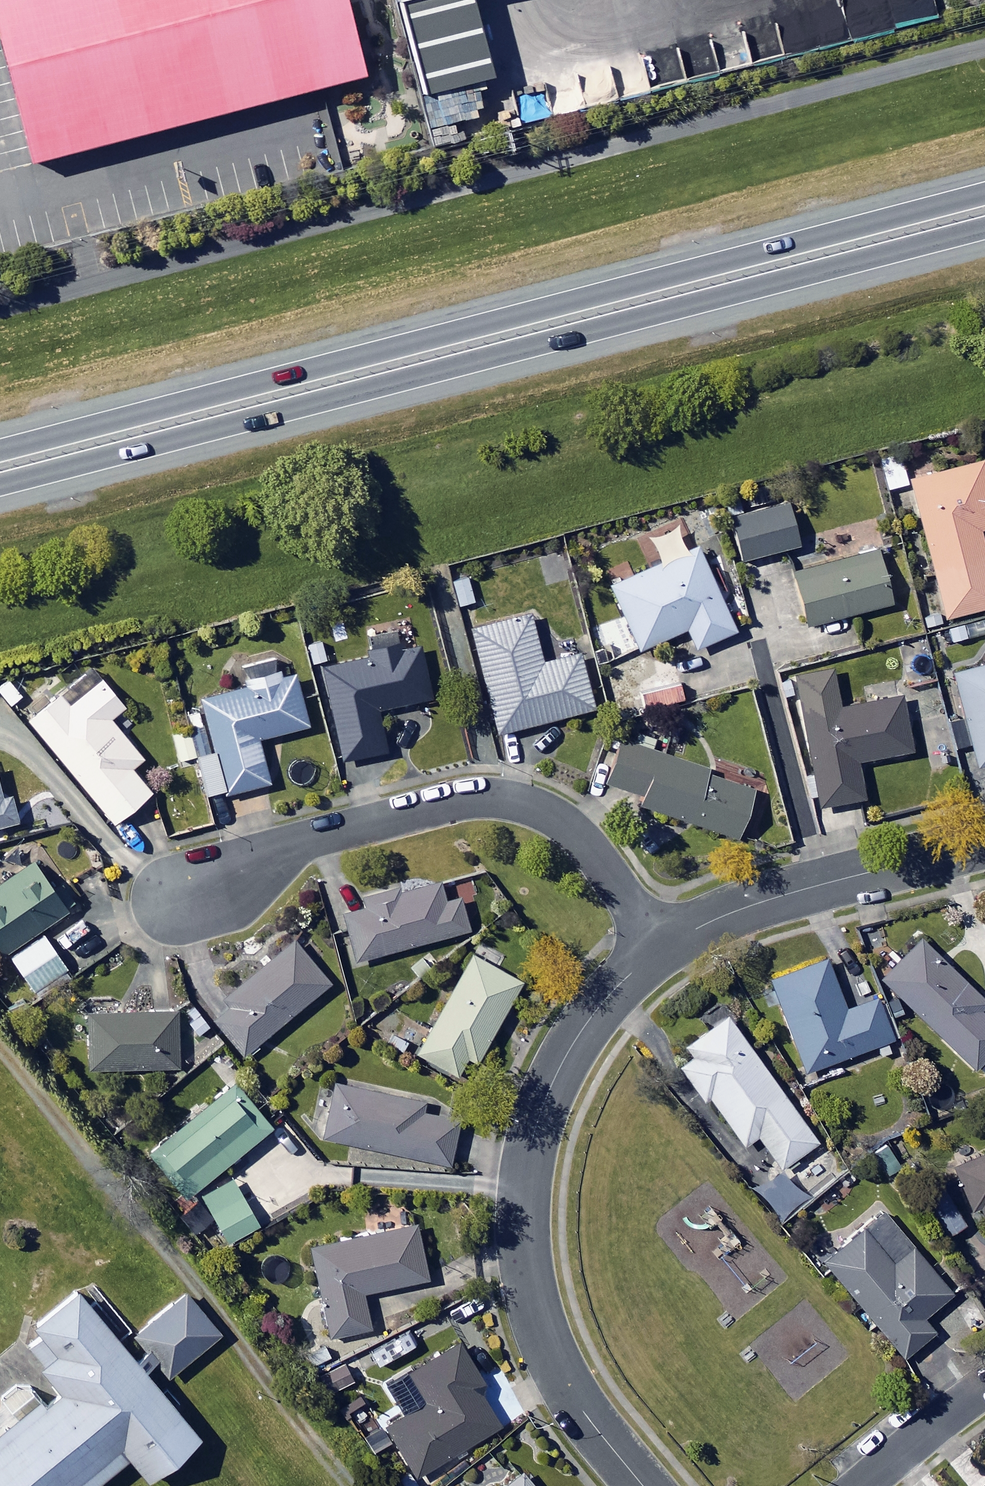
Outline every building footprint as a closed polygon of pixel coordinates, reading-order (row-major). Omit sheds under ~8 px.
[(38,172),(369,85),(346,0),(0,0),(0,28),(38,172)] [(909,485),(900,454),(880,459),(888,491),(909,485)] [(984,463),(913,481),(948,620),(984,610),(984,545),(982,531),(984,530),(984,465),(984,463)] [(802,547),(789,502),(733,518),(746,563),(802,547)] [(737,634),(702,551),(615,588),(642,651),(691,631),(699,650),(737,634)] [(893,605),(880,551),(796,573),(810,626),(893,605)] [(544,666),(531,616),(475,631),(501,735),(596,711),(583,656),(544,666)] [(442,699),(430,641),(373,652),(374,659),(327,668),(346,762),(390,753),(382,711),(442,699)] [(934,681),(927,650),(903,656),(911,687),(934,681)] [(956,675),(981,769),(984,768),(984,667),(956,675)] [(840,710),(832,671),(797,678),(822,809),(865,800),(858,764),(913,753),(902,698),(840,710)] [(311,729),(299,679),(206,700),(218,755),(202,758),(211,798),(272,784),(262,740),(311,729)] [(128,708),(105,681),(72,708),(49,680),(19,705),(118,826),(156,795),(135,770),(146,761),(113,720),(128,708)] [(680,704),(676,687),(644,694),(648,711),(680,704)] [(757,791),(625,743),(610,785),(646,797),(643,805),(739,839),(757,791)] [(1,796),(0,793),(0,830),(23,824),(15,792),(1,796)] [(39,863),(0,891),(0,942),(40,997),(74,972),(46,932),(74,912),(39,863)] [(458,881),(400,897),(399,892),(365,901),(368,911),(347,916),(359,962),(471,932),(458,881)] [(333,984),(299,942),(228,999),(234,1007),(217,1020),(246,1056),(333,984)] [(922,942),(884,980),(976,1069),(984,1060),(984,1015),(981,1011),(984,1007),(984,1003),(922,942)] [(524,983),(475,957),(421,1055),(470,1082),(524,983)] [(848,1010),(829,960),(773,981),(808,1073),(896,1040),(880,998),(848,1010)] [(181,1069),(180,1014),(90,1016),(91,1071),(181,1069)] [(820,1143),(730,1018),(689,1047),(697,1058),(683,1068),(707,1102),(712,1098),(747,1147),(761,1137),(784,1169),(820,1143)] [(468,1111),(335,1082),(323,1138),(455,1167),(468,1111)] [(275,1131),(240,1087),(154,1156),(189,1200),(275,1131)] [(957,1167),(976,1211),(983,1208),(984,1213),(984,1156),(957,1167)] [(264,1229),(237,1181),(206,1198),(233,1246),(264,1229)] [(966,1226),(950,1188),(924,1199),(941,1237),(966,1226)] [(958,1294),(888,1212),(827,1264),(909,1359),(938,1334),(927,1320),(958,1294)] [(431,1280),(419,1226),(314,1248),(333,1337),(374,1329),(366,1294),(431,1280)] [(124,1457),(143,1480),(200,1433),(75,1281),(27,1321),(36,1332),(20,1345),(56,1389),(42,1401),(38,1397),(0,1428),(0,1485),(89,1485),(124,1457)] [(220,1331),(186,1290),(133,1332),(167,1374),(220,1331)] [(486,1384),(463,1345),(412,1374),(428,1402),(388,1426),(418,1478),(503,1428),(480,1388),(486,1384)] [(525,1477),(514,1485),(533,1485),(525,1477)]
